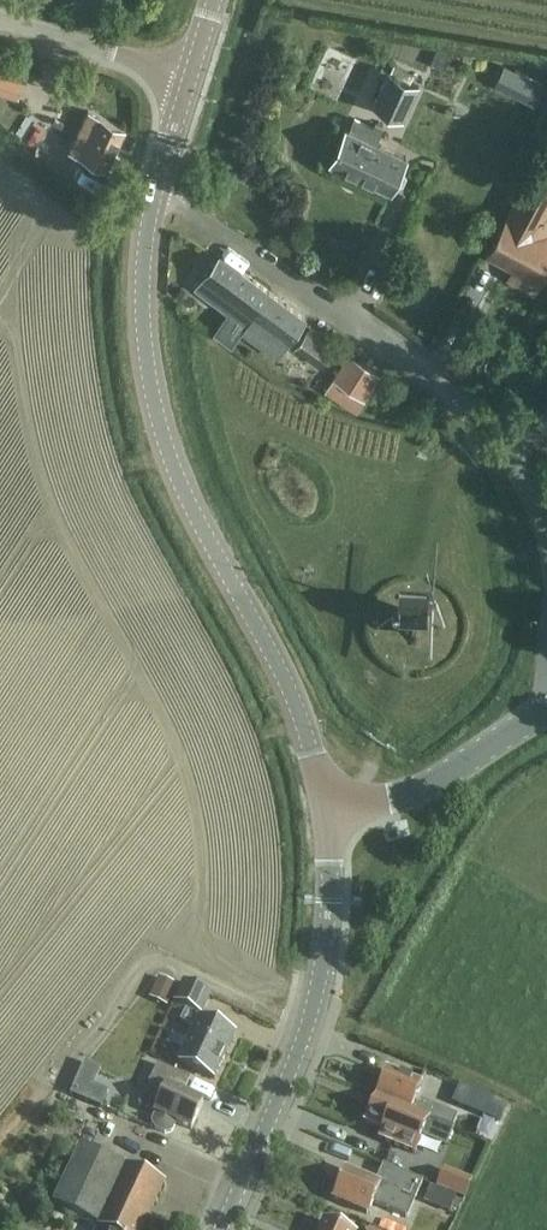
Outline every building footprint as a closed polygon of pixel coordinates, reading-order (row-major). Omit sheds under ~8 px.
[(437,47),(430,63),(444,70),(452,54),(437,47)] [(500,75),(496,83),(535,102),(544,83),(505,64),(500,75)] [(14,95),(22,71),(0,65),(0,90),(14,95)] [(402,120),(419,86),(389,71),(372,105),(402,120)] [(84,74),(80,86),(93,90),(96,79),(97,77),(84,73),(84,74)] [(35,130),(59,143),(78,110),(54,96),(35,130)] [(88,117),(71,150),(106,167),(125,129),(86,109),(83,114),(88,117)] [(391,190),(407,156),(376,141),(383,124),(377,121),(374,126),(359,118),(353,130),(347,128),(331,161),(391,190)] [(508,218),(490,251),(506,260),(507,259),(543,279),(546,272),(546,234),(540,230),(540,229),(539,229),(546,214),(546,186),(531,178),(509,218),(508,218)] [(239,302),(255,313),(271,291),(241,270),(219,254),(203,276),(239,302)] [(271,291),(255,313),(248,324),(266,337),(274,327),(291,339),(307,318),(271,291)] [(294,346),(320,365),(334,347),(317,335),(320,331),(310,324),(294,346)] [(325,390),(356,410),(381,374),(350,354),(325,390)] [(428,649),(443,637),(425,614),(409,626),(428,649)] [(160,978),(154,991),(170,998),(176,985),(160,978)] [(215,1079),(235,1035),(200,1018),(201,1015),(202,1015),(211,995),(184,981),(174,1002),(187,1008),(181,1021),(195,1028),(178,1062),(215,1079)] [(155,1112),(157,1113),(153,1123),(155,1129),(165,1134),(172,1131),(176,1122),(191,1129),(203,1103),(184,1094),(190,1079),(158,1064),(145,1089),(162,1097),(155,1112)] [(390,1070),(379,1096),(413,1111),(432,1119),(454,1129),(456,1130),(462,1117),(422,1099),(419,1106),(416,1105),(424,1085),(390,1070)] [(429,1093),(449,1099),(455,1082),(435,1076),(429,1093)] [(104,1107),(113,1085),(95,1077),(86,1099),(104,1107)] [(475,1093),(460,1087),(453,1102),(468,1109),(475,1093)] [(379,1096),(368,1121),(383,1128),(386,1129),(382,1138),(417,1154),(425,1136),(449,1146),(456,1130),(454,1129),(432,1119),(413,1111),(379,1096)] [(165,1184),(125,1167),(125,1168),(79,1147),(53,1205),(98,1226),(96,1229),(144,1229),(165,1184)] [(477,1178),(437,1160),(428,1181),(462,1196),(468,1198),(477,1178)] [(372,1214),(378,1202),(412,1217),(427,1181),(388,1164),(380,1181),(350,1168),(337,1199),(372,1214)] [(432,1186),(425,1201),(451,1212),(452,1207),(455,1200),(457,1197),(432,1186)] [(455,1200),(452,1207),(459,1210),(462,1203),(455,1200)] [(0,1205),(0,1229),(3,1229),(13,1211),(0,1205)] [(323,1229),(354,1229),(328,1219),(323,1229)]
